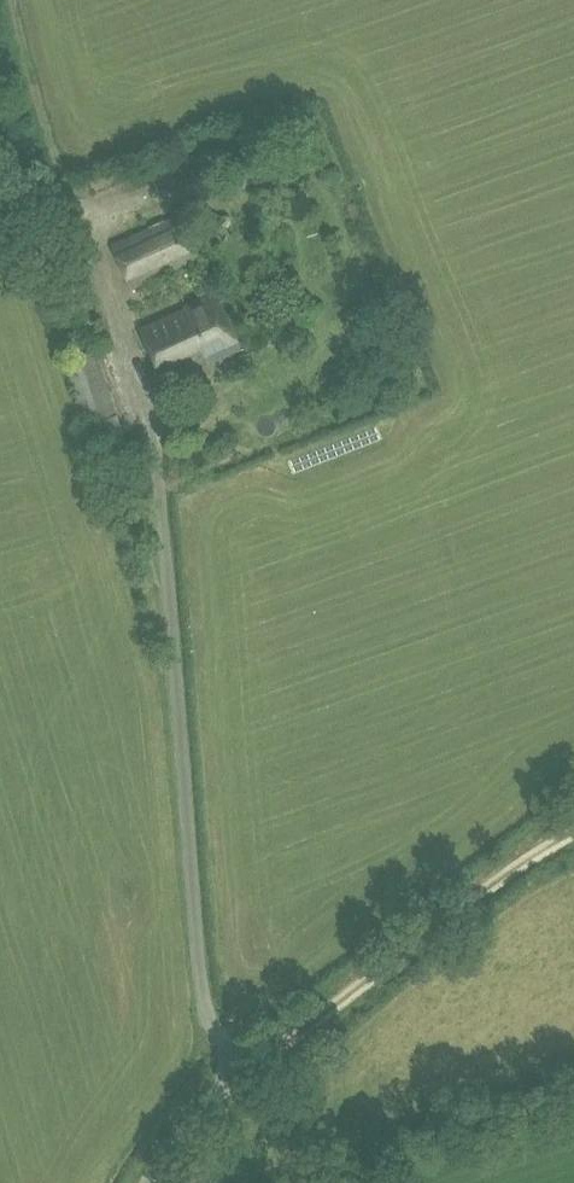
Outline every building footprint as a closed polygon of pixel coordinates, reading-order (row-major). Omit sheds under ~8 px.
[(200,258),(180,214),(112,244),(132,288),(200,258)] [(241,349),(216,293),(141,326),(164,378),(208,358),(209,363),(241,349)] [(97,351),(65,360),(96,451),(127,441),(97,351)]
